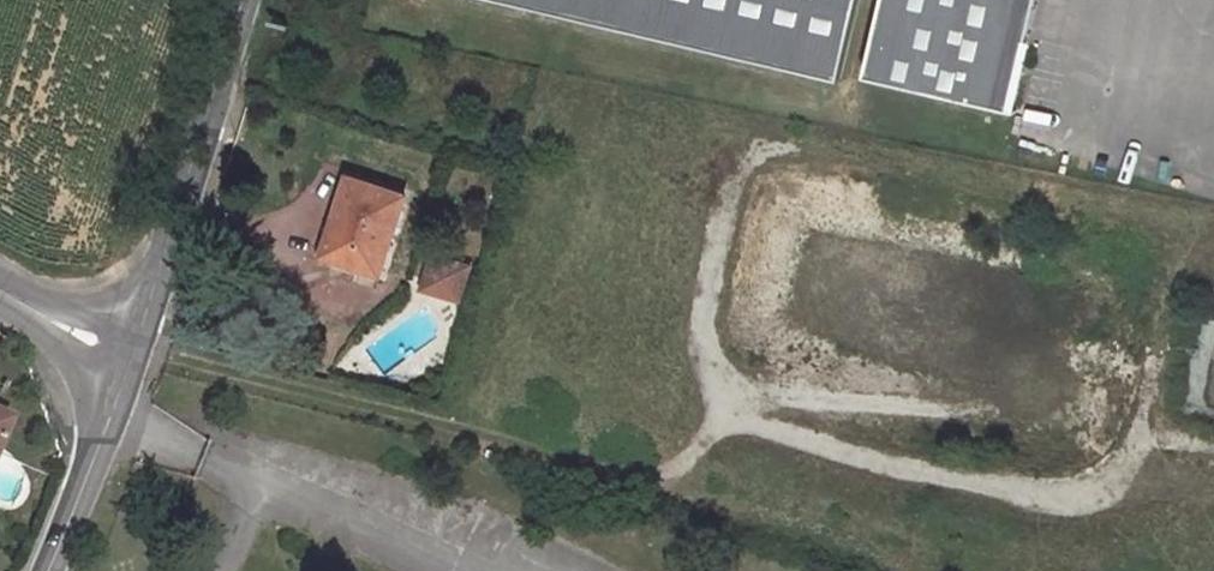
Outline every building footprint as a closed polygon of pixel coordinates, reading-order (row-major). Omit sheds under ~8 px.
[(846,82),(865,0),(490,0),(846,82)] [(870,77),(1016,112),(1043,0),(888,0),(870,77)] [(408,197),(351,178),(324,255),(381,274),(408,197)] [(474,263),(430,250),(419,291),(462,303),(474,263)]
